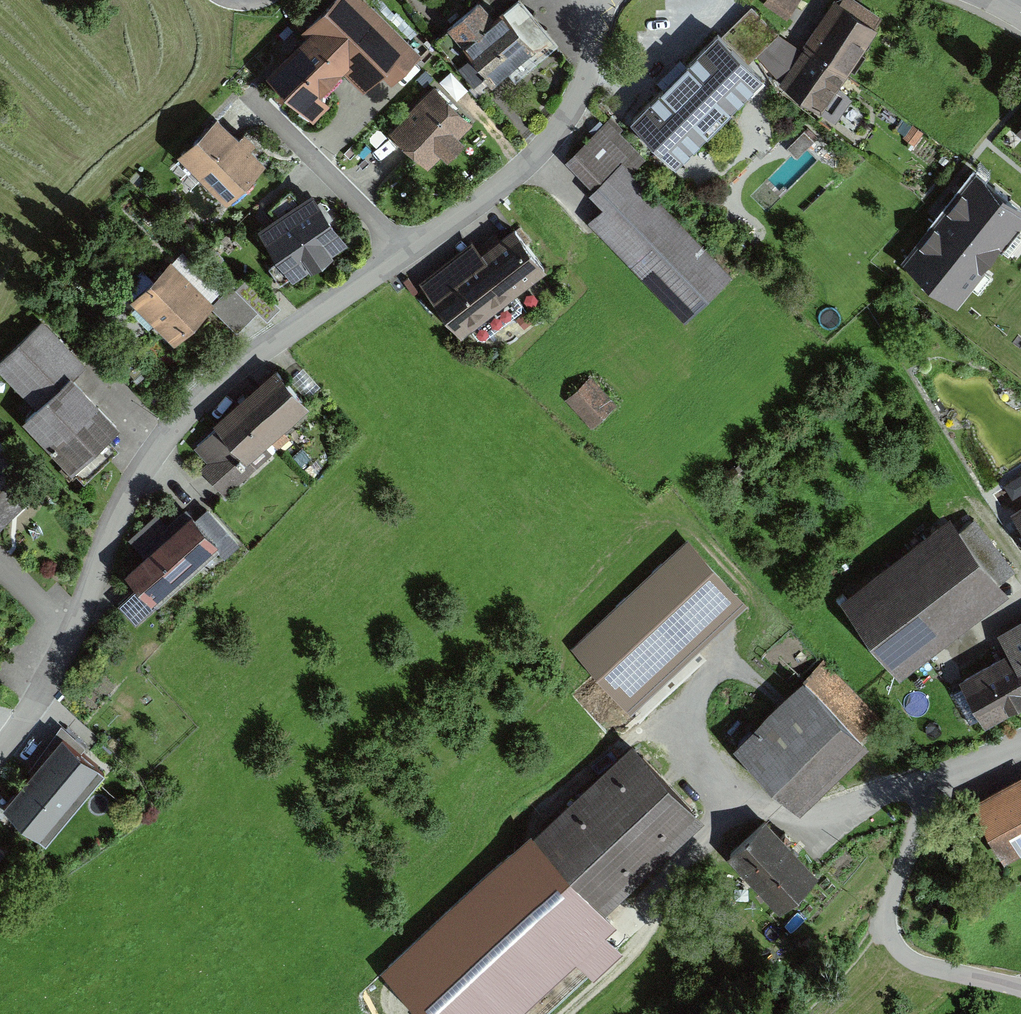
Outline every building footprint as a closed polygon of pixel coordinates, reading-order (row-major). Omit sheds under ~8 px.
[(261,76),(307,125),(328,105),(317,94),(337,74),(356,94),(374,77),(385,88),(417,58),(362,0),(341,0),(261,76)] [(490,82),(534,45),(502,7),(494,15),(481,0),(478,0),(447,26),(470,53),(468,56),(490,82)] [(787,20),(800,0),(765,0),(762,3),(787,20)] [(873,27),(832,1),(779,83),(820,109),(873,27)] [(722,35),(749,63),(779,32),(751,5),(722,35)] [(718,31),(630,120),(675,164),(763,76),(749,63),(722,35),(718,31)] [(468,124),(432,86),(386,129),(422,167),(468,124)] [(217,114),(176,155),(225,203),(266,162),(217,114)] [(623,128),(611,116),(565,161),(592,189),(591,190),(589,192),(602,207),(588,221),(589,223),(683,319),(684,320),(732,274),(632,171),(646,159),(619,132),(623,128)] [(956,301),(1020,218),(1020,201),(974,164),(901,257),(956,301)] [(312,188),(257,226),(293,277),(348,239),(312,188)] [(419,281),(461,335),(547,269),(514,227),(482,252),(472,240),(419,281)] [(171,255),(130,295),(174,340),(210,304),(215,299),(171,255)] [(215,299),(210,304),(237,331),(259,309),(236,286),(232,282),(215,299)] [(67,474),(117,425),(72,380),(86,366),(41,320),(0,360),(0,375),(32,408),(17,423),(67,474)] [(194,449),(206,462),(197,471),(224,499),(270,455),(260,445),(305,403),(275,371),(194,449)] [(587,424),(591,428),(617,404),(590,376),(565,400),(587,424)] [(40,490),(0,449),(0,528),(40,490)] [(1020,495),(1020,467),(1005,477),(1018,497),(1020,495)] [(1010,513),(1020,529),(1020,506),(1010,513)] [(151,599),(218,539),(191,509),(171,527),(142,553),(124,569),(138,584),(151,599)] [(128,538),(142,553),(171,527),(157,512),(128,538)] [(839,599),(899,676),(1009,592),(949,514),(839,599)] [(570,648),(630,711),(747,601),(687,538),(570,648)] [(117,603),(135,623),(156,604),(151,599),(138,584),(117,603)] [(951,687),(973,726),(1020,699),(1020,622),(995,637),(1006,656),(951,687)] [(875,717),(823,663),(737,747),(789,800),(875,717)] [(59,739),(0,809),(0,818),(36,847),(99,772),(59,739)] [(643,753),(542,848),(507,855),(386,969),(429,1013),(508,1013),(608,920),(597,908),(700,812),(643,753)] [(1004,862),(1020,853),(1020,775),(971,802),(1004,862)] [(815,873),(761,818),(720,859),(775,913),(815,873)]
